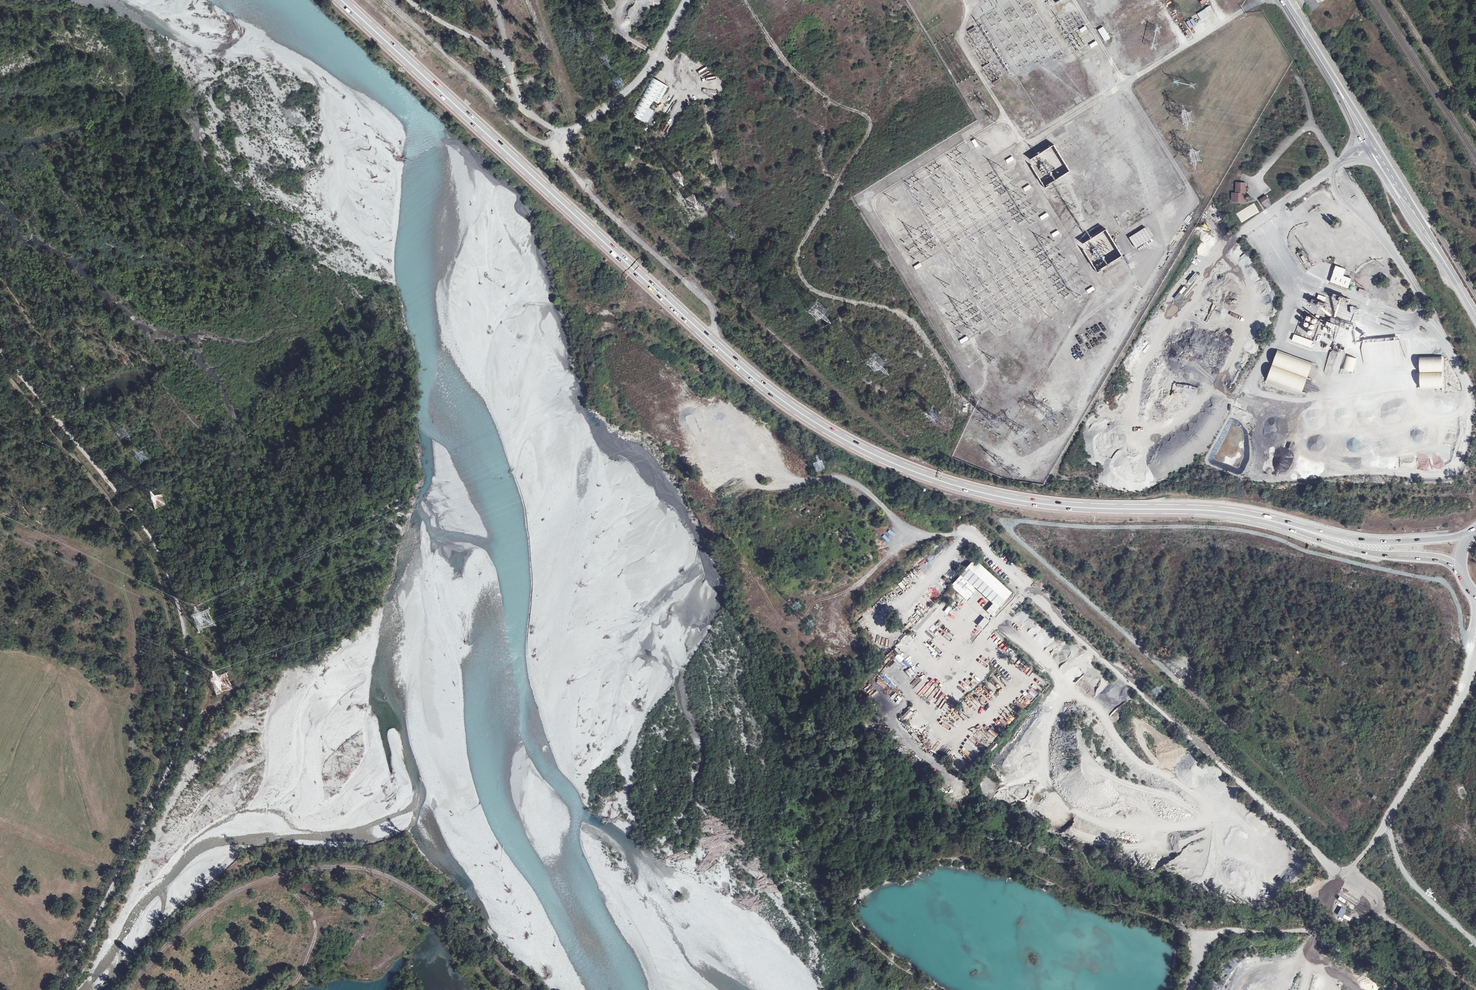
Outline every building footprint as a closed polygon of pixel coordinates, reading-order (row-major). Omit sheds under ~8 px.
[(1190,20),(1193,26),(1200,23),(1202,28),(1206,26),(1200,14),(1190,20)] [(1110,39),(1103,28),(1098,31),(1105,42),(1110,39)] [(667,83),(654,76),(635,110),(648,117),(667,83)] [(507,98),(508,98),(513,95),(510,90),(505,93),(506,96),(507,98)] [(557,90),(555,91),(561,106),(563,105),(565,104),(559,90),(557,90)] [(1077,105),(1083,102),(1079,95),(1073,98),(1077,105)] [(970,141),(967,144),(971,151),(975,149),(970,141)] [(1055,144),(1030,158),(1045,185),(1070,172),(1055,144)] [(1004,160),(1006,164),(1014,159),(1012,156),(1004,160)] [(684,179),(679,169),(671,173),(675,183),(684,179)] [(1233,193),(1232,203),(1245,204),(1246,184),(1237,184),(1236,193),(1233,193)] [(685,198),(691,207),(699,202),(693,193),(685,198)] [(1266,197),(1261,201),(1264,206),(1270,202),(1266,197)] [(1223,232),(1229,230),(1225,222),(1219,224),(1223,232)] [(1136,248),(1153,238),(1146,227),(1129,237),(1136,248)] [(1049,234),(1051,238),(1059,233),(1057,229),(1049,234)] [(1107,229),(1082,243),(1097,270),(1122,257),(1107,229)] [(1344,276),(1346,268),(1335,265),(1330,283),(1349,288),(1352,278),(1344,276)] [(1191,284),(1199,274),(1195,272),(1188,281),(1191,284)] [(1084,290),(1086,294),(1094,289),(1092,286),(1084,290)] [(1292,341),(1311,347),(1313,340),(1294,334),(1292,341)] [(1278,350),(1266,384),(1302,394),(1313,363),(1278,350)] [(1353,372),(1357,357),(1346,355),(1342,370),(1353,372)] [(1442,356),(1420,355),(1420,388),(1442,389),(1442,356)] [(1448,456),(1443,460),(1448,465),(1453,461),(1448,456)] [(825,469),(821,459),(812,462),(816,472),(825,469)] [(164,506),(160,495),(148,499),(152,510),(164,506)] [(992,616),(1012,592),(973,559),(950,586),(967,600),(976,589),(992,603),(986,611),(992,616)] [(951,567),(948,573),(954,576),(957,569),(951,567)] [(946,576),(941,581),(947,586),(951,581),(946,576)] [(983,629),(989,621),(984,617),(978,625),(983,629)] [(887,652),(892,647),(888,644),(883,649),(887,652)] [(982,652),(979,654),(985,660),(988,658),(982,652)] [(902,673),(909,668),(904,662),(898,667),(902,673)] [(910,667),(905,671),(910,678),(915,674),(910,667)] [(212,674),(209,675),(213,695),(231,691),(228,674),(213,677),(212,674)] [(974,674),(971,677),(979,683),(981,680),(974,674)] [(877,676),(874,680),(880,685),(883,681),(877,676)] [(885,682),(879,687),(886,695),(892,690),(885,682)] [(983,689),(980,693),(987,699),(989,696),(985,693),(986,691),(983,689)] [(893,690),(889,695),(899,703),(903,699),(893,690)] [(952,702),(957,698),(953,694),(948,698),(952,702)] [(975,700),(969,704),(972,709),(978,705),(975,700)] [(909,709),(900,719),(904,723),(913,713),(909,709)] [(1007,721),(1012,717),(1009,713),(1008,714),(1006,712),(1003,715),(1007,721)] [(998,730),(1004,725),(998,719),(993,724),(998,730)] [(900,722),(895,728),(903,735),(909,729),(900,722)] [(991,727),(988,733),(995,736),(998,730),(991,727)]
